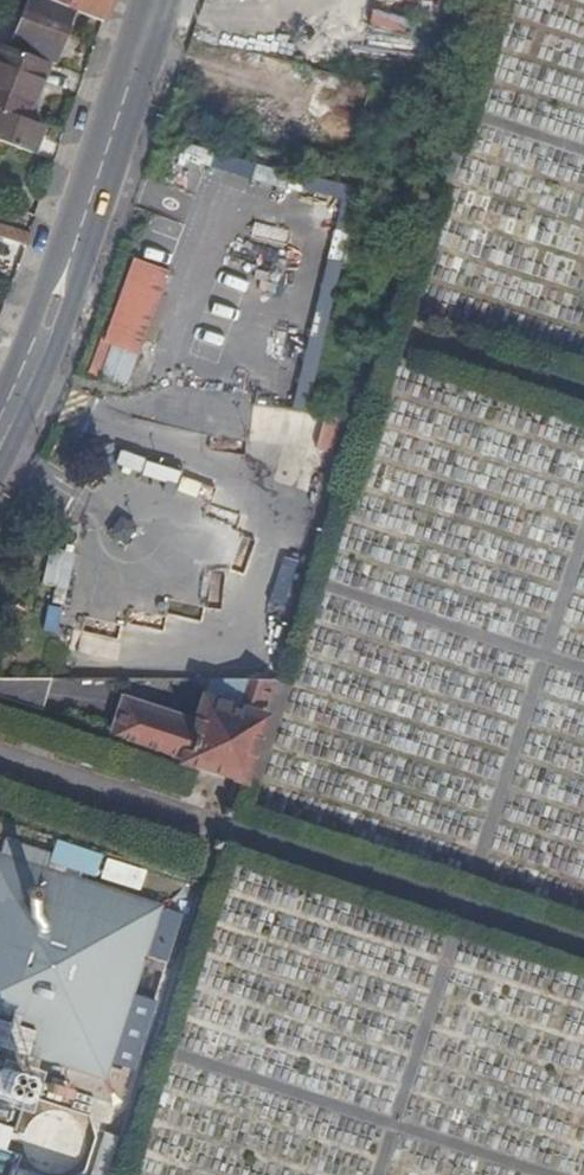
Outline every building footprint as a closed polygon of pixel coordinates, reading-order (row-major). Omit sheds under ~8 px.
[(70,8),(48,0),(23,0),(16,18),(60,35),(70,8)] [(70,8),(102,20),(109,0),(48,0),(70,8)] [(367,14),(366,26),(401,29),(402,18),(367,14)] [(50,63),(60,35),(16,18),(5,46),(45,61),(50,63)] [(45,61),(5,46),(0,44),(0,74),(34,87),(45,61)] [(22,118),(34,87),(0,74),(0,110),(22,118)] [(32,153),(41,125),(22,118),(0,110),(0,141),(32,153)] [(26,245),(30,233),(0,224),(0,237),(26,245)] [(301,410),(339,253),(325,249),(287,407),(301,410)] [(126,256),(89,373),(128,386),(165,269),(126,256)] [(316,447),(341,454),(343,454),(353,423),(351,422),(325,415),(316,447)] [(117,519),(112,525),(114,532),(123,538),(133,524),(124,517),(117,519)] [(49,548),(38,583),(62,591),(73,556),(49,548)] [(55,633),(59,608),(43,606),(39,631),(55,633)] [(212,678),(207,694),(197,725),(125,702),(115,734),(240,774),(270,678),(212,678)] [(181,693),(207,694),(212,678),(181,678),(181,693)] [(45,711),(56,679),(0,679),(0,695),(45,711)] [(104,1078),(109,1062),(125,1067),(148,998),(131,993),(159,906),(77,880),(79,874),(93,878),(99,859),(54,844),(51,855),(3,840),(0,850),(0,1045),(104,1078)] [(2,1067),(0,1068),(0,1095),(1,1095),(4,1092),(5,1097),(7,1098),(9,1099),(13,1100),(17,1098),(19,1093),(19,1090),(16,1086),(20,1084),(21,1082),(22,1080),(22,1075),(19,1071),(16,1071),(14,1071),(11,1072),(10,1074),(7,1069),(4,1068),(2,1067)] [(53,1168),(68,1116),(44,1110),(30,1162),(53,1168)]
